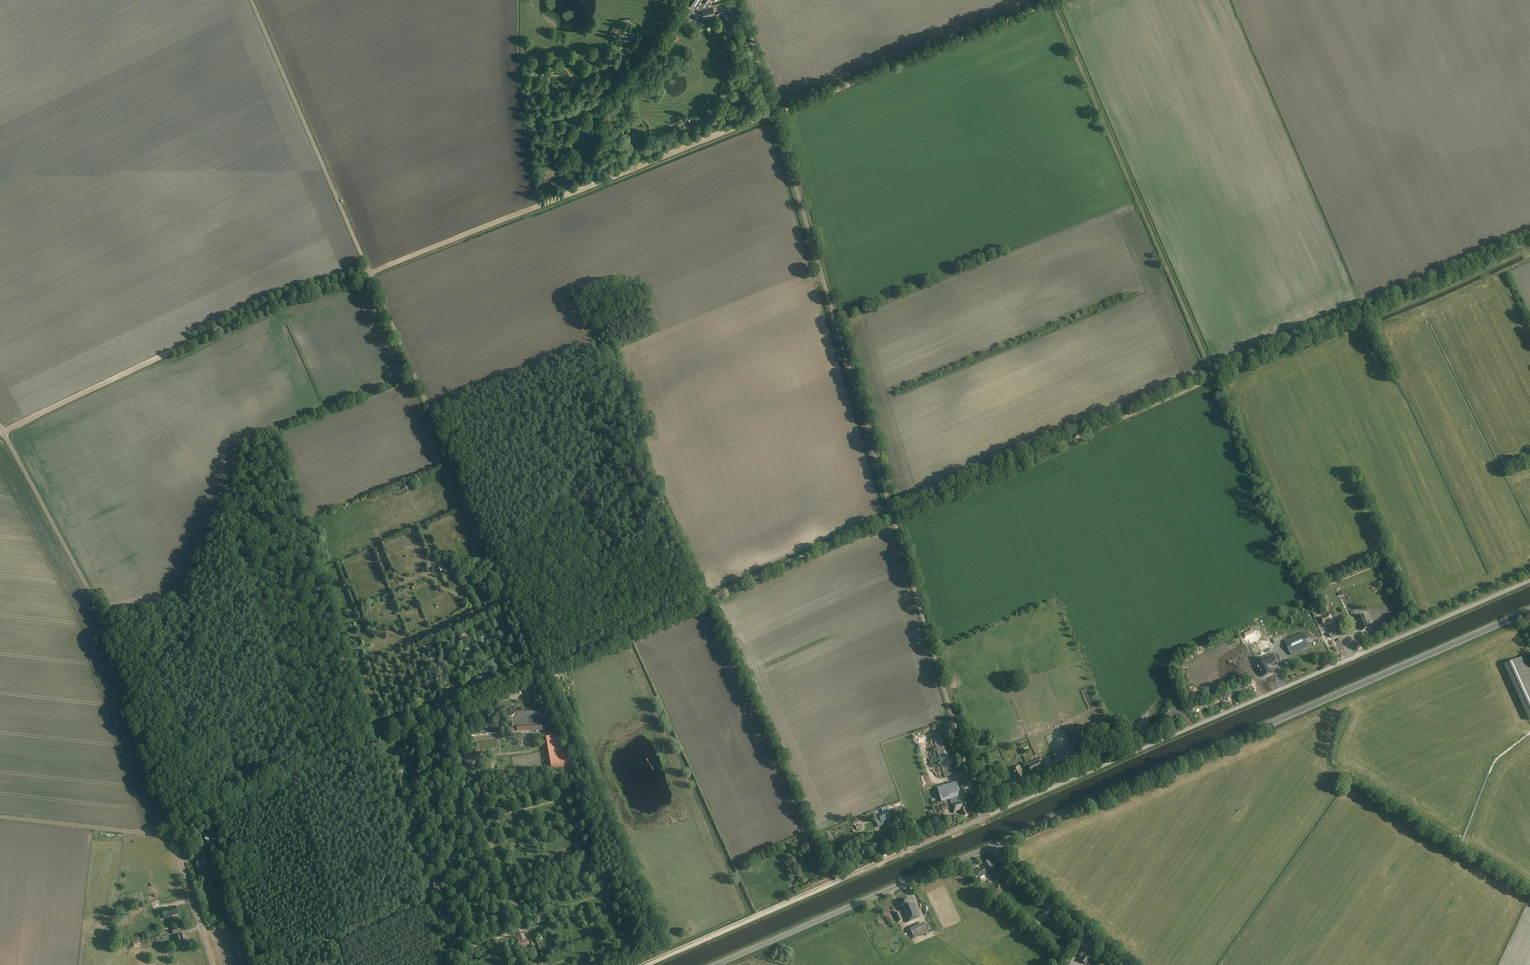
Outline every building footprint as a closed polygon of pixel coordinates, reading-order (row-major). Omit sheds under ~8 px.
[(687,3),(699,11),(702,10),(704,17),(715,14),(712,3),(709,1),(710,0),(689,0),(687,3)] [(727,13),(726,11),(718,13),(720,21),(723,21),(723,22),(725,22),(726,26),(733,23),(732,19),(733,19),(731,12),(727,13)] [(622,38),(632,45),(637,38),(627,31),(622,38)] [(1330,621),(1328,615),(1322,618),(1324,624),(1330,621)] [(1363,616),(1357,618),(1359,623),(1362,631),(1369,628),(1366,620),(1365,620),(1363,616)] [(1336,636),(1330,625),(1325,628),(1330,639),(1336,636)] [(471,632),(460,636),(462,642),(468,640),(469,643),(474,641),(471,632)] [(1256,632),(1247,636),(1249,640),(1254,637),(1255,639),(1259,638),(1261,642),(1264,641),(1260,632),(1257,633),(1256,632)] [(1309,647),(1303,633),(1289,639),(1287,636),(1283,638),(1291,656),(1309,647)] [(1340,654),(1344,652),(1339,642),(1334,644),(1340,654)] [(430,643),(423,646),(426,654),(433,650),(430,643)] [(466,651),(469,655),(472,652),(472,651),(475,648),(473,645),(466,651)] [(1265,661),(1260,663),(1264,671),(1266,670),(1269,676),(1275,673),(1272,665),(1273,664),(1270,656),(1264,658),(1265,661)] [(1529,721),(1529,671),(1524,657),(1504,666),(1529,721)] [(543,706),(542,706),(541,706),(540,706),(539,706),(539,707),(538,707),(538,708),(537,708),(537,709),(537,710),(527,711),(527,710),(527,709),(526,709),(525,708),(524,708),(523,709),(522,710),(522,711),(522,712),(516,712),(515,711),(515,710),(514,709),(513,708),(512,708),(511,707),(510,707),(509,708),(508,708),(507,709),(506,709),(506,710),(505,711),(505,712),(505,713),(505,714),(505,715),(506,715),(506,716),(507,716),(507,717),(508,717),(509,718),(510,718),(511,718),(512,718),(512,728),(517,728),(517,732),(543,730),(542,715),(543,715),(544,715),(545,714),(546,713),(546,712),(547,711),(547,710),(546,709),(546,708),(545,707),(544,706),(543,706)] [(498,728),(468,731),(469,737),(499,733),(498,728)] [(442,745),(441,733),(432,733),(432,736),(429,736),(429,745),(437,745),(442,745)] [(549,733),(548,733),(547,733),(546,733),(546,734),(545,734),(545,735),(544,735),(544,736),(544,737),(544,738),(544,739),(544,740),(544,741),(545,741),(545,742),(546,742),(547,743),(554,777),(575,773),(573,762),(572,763),(570,753),(568,754),(567,749),(564,750),(561,735),(554,737),(553,736),(553,735),(552,734),(551,733),(550,733),(549,733)] [(957,774),(945,734),(933,737),(945,778),(957,774)] [(399,744),(390,747),(393,754),(402,751),(399,744)] [(1043,765),(1040,758),(1027,764),(1031,772),(1041,767),(1040,766),(1043,765)] [(1026,781),(1019,766),(1010,770),(1014,780),(1011,781),(1013,787),(1026,781)] [(423,781),(418,777),(415,782),(420,786),(423,781)] [(409,788),(404,779),(398,782),(403,791),(409,788)] [(960,797),(956,782),(937,788),(941,803),(949,800),(950,805),(952,814),(955,813),(955,812),(959,810),(960,815),(959,815),(960,818),(968,816),(966,809),(963,796),(960,797)] [(585,810),(581,800),(576,803),(579,813),(585,810)] [(882,812),(873,815),(875,818),(876,818),(879,827),(887,823),(889,828),(895,841),(903,838),(897,823),(891,826),(890,822),(892,822),(887,810),(882,812)] [(207,851),(205,844),(198,846),(199,849),(198,849),(200,853),(202,858),(195,860),(197,866),(198,866),(199,868),(200,869),(203,868),(204,867),(203,865),(208,863),(204,852),(207,851)] [(832,852),(831,849),(825,851),(829,858),(827,859),(828,862),(831,861),(831,862),(833,862),(833,860),(837,858),(836,855),(835,856),(833,852),(832,852)] [(455,860),(455,854),(450,854),(450,857),(446,859),(450,866),(456,862),(455,860)] [(595,867),(592,860),(577,867),(580,874),(595,867)] [(999,876),(989,860),(983,864),(986,869),(983,871),(981,869),(976,872),(979,877),(988,872),(993,880),(999,876)] [(466,888),(465,881),(460,882),(460,884),(457,886),(461,893),(467,889),(467,888),(466,888)] [(910,905),(908,899),(899,903),(901,907),(900,907),(902,911),(901,911),(907,923),(909,927),(915,924),(913,920),(920,917),(914,903),(910,905)] [(178,914),(175,907),(166,910),(168,917),(178,914)] [(447,914),(447,907),(442,908),(442,910),(438,913),(442,920),(448,915),(447,914)] [(158,910),(160,917),(166,916),(163,908),(158,910)] [(475,915),(475,909),(470,909),(470,911),(466,914),(470,920),(477,916),(476,915),(475,915)] [(456,940),(456,934),(450,934),(450,937),(447,939),(450,945),(457,942),(456,940)] [(524,934),(516,937),(518,942),(517,942),(519,948),(529,945),(527,938),(526,939),(524,934)] [(174,939),(176,947),(180,945),(181,948),(189,946),(186,939),(187,938),(186,935),(179,937),(174,939)] [(1086,951),(1082,947),(1076,955),(1080,959),(1080,960),(1085,964),(1092,957),(1085,951),(1086,951)]
